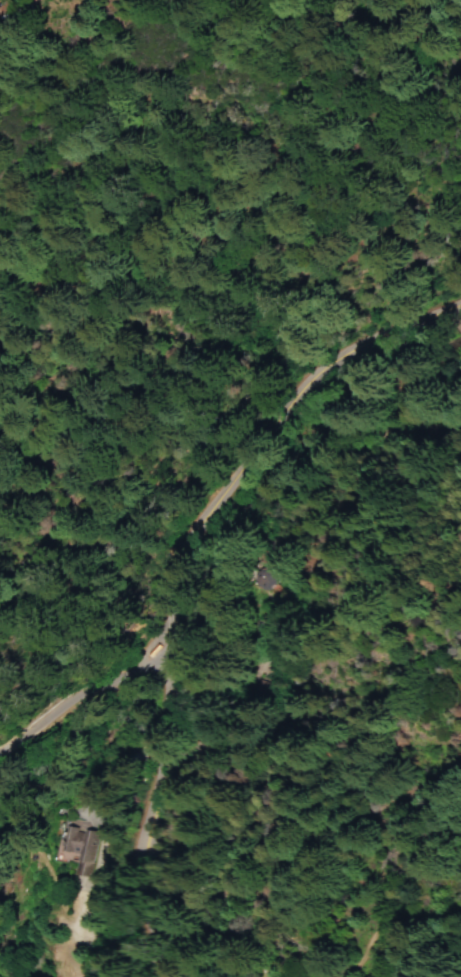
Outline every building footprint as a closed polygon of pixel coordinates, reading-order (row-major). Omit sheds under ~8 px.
[(129,656),(125,652),(133,642),(138,646),(129,656)] [(94,828),(60,823),(55,852),(74,855),(71,877),(86,879),(94,828)]
